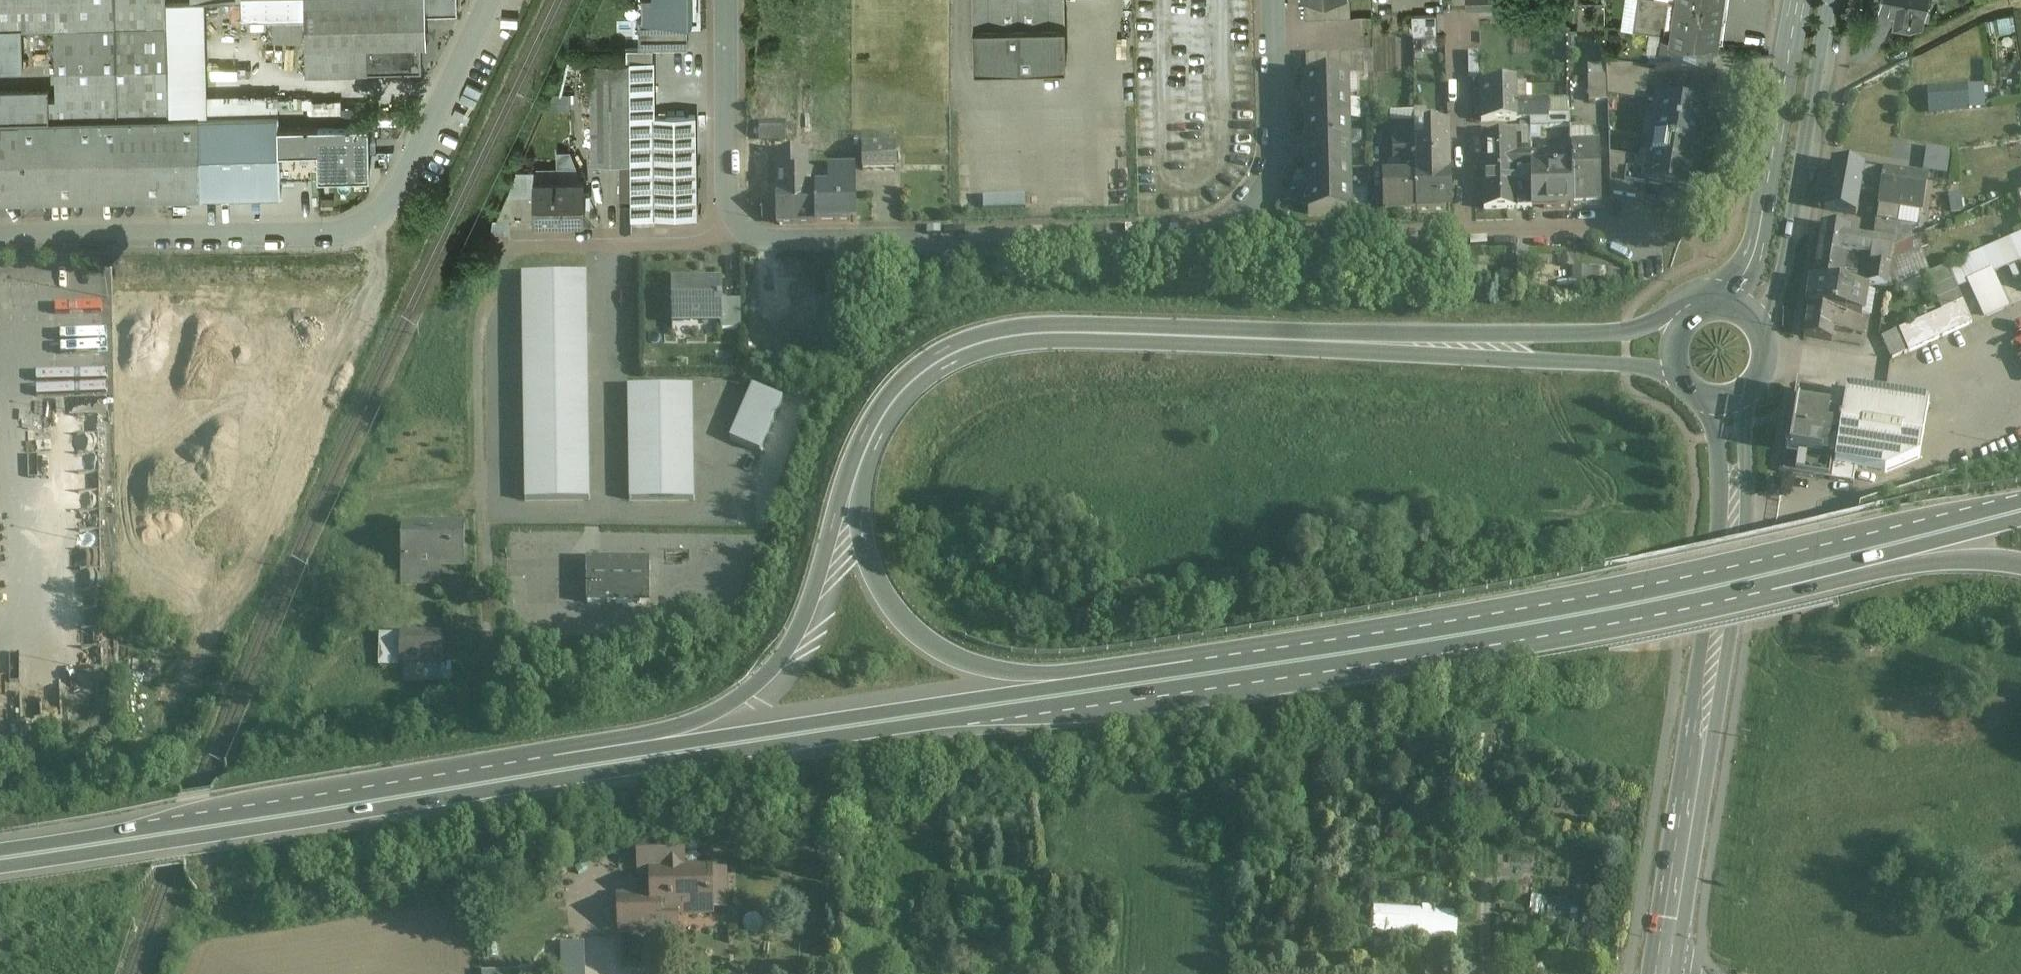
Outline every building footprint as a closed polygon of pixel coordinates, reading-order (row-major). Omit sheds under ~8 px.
[(21,30),(45,29),(115,28),(114,0),(0,0),(0,30),(21,30)] [(45,29),(46,69),(55,69),(56,101),(56,109),(57,109),(168,106),(166,0),(114,0),(115,28),(45,29)] [(643,21),(639,21),(640,49),(686,49),(686,22),(691,22),(691,0),(643,0),(643,21)] [(973,28),(1065,27),(1064,0),(973,0),(973,28)] [(1304,19),(1316,19),(1315,0),(1304,0),(1304,19)] [(1316,19),(1327,18),(1327,0),(1315,0),(1316,19)] [(1338,0),(1327,0),(1327,18),(1339,18),(1338,0)] [(1339,18),(1350,18),(1350,0),(1338,0),(1339,18)] [(1632,29),(1660,33),(1663,33),(1667,0),(1636,0),(1632,29)] [(1663,33),(1715,40),(1721,0),(1667,0),(1663,33)] [(1879,1),(1897,4),(1895,15),(1920,20),(1924,0),(1879,0),(1879,1)] [(426,3),(305,6),(305,49),(366,47),(422,46),(427,45),(426,3)] [(173,9),(173,112),(311,111),(310,85),(213,86),(212,8),(173,9)] [(1411,14),(1412,39),(1423,39),(1423,50),(1438,50),(1437,13),(1411,14)] [(1065,27),(973,28),(974,69),(1066,68),(1065,27)] [(0,30),(0,71),(33,70),(32,33),(21,33),(21,30),(0,30)] [(1663,33),(1660,33),(1653,73),(1709,82),(1715,40),(1663,33)] [(422,46),(366,47),(367,73),(422,72),(421,48),(422,47),(422,46)] [(366,47),(305,49),(306,75),(367,73),(366,47)] [(1351,51),(1340,52),(1340,75),(1347,75),(1352,74),(1351,51)] [(1362,51),(1351,51),(1352,74),(1363,74),(1362,51)] [(1317,75),(1317,52),(1305,53),(1306,76),(1317,75)] [(1329,75),(1328,52),(1317,52),(1317,75),(1329,75)] [(1340,52),(1328,52),(1329,75),(1340,75),(1340,52)] [(1648,68),(1606,62),(1606,80),(1646,85),(1648,68)] [(631,63),(591,63),(592,163),(631,163),(631,63)] [(653,63),(631,63),(631,163),(632,218),(655,217),(654,116),(653,63)] [(1306,76),(1304,76),(1305,99),(1348,98),(1347,75),(1340,75),(1329,75),(1317,75),(1306,76)] [(1606,76),(1587,77),(1588,102),(1607,101),(1607,97),(1606,80),(1606,76)] [(1646,85),(1606,80),(1607,97),(1643,103),(1646,85)] [(1512,84),(1481,84),(1482,120),(1513,119),(1513,117),(1546,117),(1546,115),(1545,100),(1513,101),(1512,84)] [(1972,107),(1986,107),(1986,84),(1972,84),(1972,107)] [(1967,87),(1927,89),(1928,111),(1968,109),(1967,87)] [(0,95),(0,122),(57,121),(57,109),(56,109),(56,101),(49,102),(48,93),(0,95)] [(571,95),(553,95),(547,107),(571,108),(571,95)] [(1348,98),(1305,99),(1305,122),(1348,121),(1348,98)] [(1568,99),(1558,99),(1558,115),(1546,115),(1546,117),(1546,127),(1569,126),(1568,99)] [(1705,108),(1658,101),(1652,140),(1699,147),(1705,108)] [(368,113),(340,114),(340,126),(369,126),(368,113)] [(279,116),(197,117),(199,198),(281,196),(281,179),(279,128),(279,116)] [(696,116),(654,116),(655,217),(697,217),(696,116)] [(0,122),(0,203),(199,198),(197,117),(57,121),(0,122)] [(1348,121),(1305,122),(1306,144),(1349,143),(1348,121)] [(1414,133),(1414,123),(1392,123),(1393,133),(1414,133)] [(340,126),(318,127),(319,178),(370,177),(369,126),(340,126)] [(318,127),(279,128),(281,179),(319,178),(318,127)] [(1447,128),(1426,128),(1426,145),(1415,145),(1415,177),(1448,176),(1447,128)] [(1401,163),(1402,177),(1383,177),(1383,210),(1416,210),(1415,145),(1414,133),(1393,133),(1393,163),(1401,163)] [(1513,136),(1482,136),(1483,172),(1514,171),(1514,155),(1513,136)] [(1699,147),(1652,140),(1646,173),(1644,185),(1646,185),(1692,192),(1699,147)] [(1349,143),(1306,144),(1306,167),(1349,166),(1349,143)] [(1947,173),(1952,149),(1927,144),(1923,169),(1947,173)] [(896,145),(862,146),(862,170),(896,169),(896,145)] [(1600,147),(1570,147),(1570,152),(1570,207),(1570,208),(1601,208),(1600,147)] [(805,171),(805,151),(776,151),(777,223),(815,223),(815,190),(815,171),(805,171)] [(1542,170),(1530,170),(1530,171),(1530,207),(1570,207),(1570,152),(1542,151),(1542,170)] [(1530,155),(1514,155),(1514,171),(1521,171),(1530,171),(1530,170),(1530,155)] [(1865,168),(1833,163),(1825,209),(1857,215),(1861,190),(1865,168)] [(1349,166),(1306,167),(1307,190),(1350,189),(1349,166)] [(1646,173),(1609,168),(1610,194),(1644,199),(1646,185),(1644,185),(1646,173)] [(1925,178),(1865,168),(1861,190),(1883,193),(1879,214),(1893,216),(1894,210),(1895,210),(1896,205),(1901,206),(1899,220),(1912,223),(1915,209),(1920,210),(1925,178)] [(855,171),(829,172),(829,190),(815,190),(815,223),(816,223),(857,222),(855,171)] [(1514,171),(1483,172),(1484,209),(1515,208),(1515,177),(1521,177),(1521,171),(1514,171)] [(1530,171),(1521,171),(1521,177),(1521,208),(1530,207),(1530,171)] [(1448,176),(1415,177),(1416,210),(1449,209),(1448,176)] [(585,180),(534,182),(535,219),(585,218),(585,180)] [(1350,189),(1307,190),(1307,213),(1351,212),(1350,189)] [(1895,223),(1878,220),(1876,232),(1896,235),(1896,231),(1897,226),(1895,223)] [(1850,230),(1822,225),(1818,253),(1845,258),(1846,250),(1848,237),(1850,230)] [(1912,230),(1896,231),(1894,245),(1894,246),(1912,239),(1912,230)] [(1896,235),(1876,232),(1875,242),(1894,245),(1896,235)] [(1948,266),(1949,269),(1954,280),(1957,289),(2020,262),(2020,235),(1948,266)] [(1875,242),(1848,237),(1846,250),(1872,254),(1875,242)] [(1912,239),(1894,246),(1892,260),(1913,253),(1912,239)] [(1894,245),(1875,242),(1872,254),(1870,270),(1890,273),(1894,246),(1894,245)] [(1845,258),(1818,253),(1813,280),(1841,285),(1845,258)] [(1949,269),(1927,279),(1932,290),(1954,280),(1949,269)] [(19,270),(18,279),(39,282),(41,274),(19,270)] [(1890,273),(1870,270),(1868,283),(1887,286),(1890,273)] [(590,499),(586,273),(522,274),(525,500),(590,499)] [(704,280),(704,284),(671,284),(671,313),(689,313),(689,318),(720,318),(722,318),(722,300),(721,279),(704,280)] [(1841,285),(1813,280),(1809,307),(1855,315),(1863,316),(1867,289),(1841,285)] [(1954,280),(1932,290),(1937,300),(1958,291),(1957,289),(1954,280)] [(1958,291),(1937,300),(1942,311),(1963,301),(1958,291)] [(740,299),(722,300),(722,318),(720,318),(720,328),(741,328),(740,299)] [(1942,311),(1899,331),(1908,352),(1972,323),(1963,301),(1942,311)] [(1855,315),(1809,307),(1804,336),(1832,341),(1834,329),(1853,332),(1855,315)] [(760,449),(783,397),(753,384),(730,436),(760,449)] [(694,499),(692,385),(628,386),(630,499),(694,499)] [(1929,406),(1846,392),(1842,415),(1834,465),(1885,473),(1920,459),(1929,406)] [(1842,415),(1792,407),(1785,451),(1786,451),(1783,473),(1831,480),(1834,465),(1842,415)] [(464,524),(401,523),(399,582),(438,582),(439,566),(463,567),(464,524)] [(649,559),(586,559),(586,602),(649,602),(649,559)] [(440,633),(378,631),(378,662),(440,662),(440,633)] [(683,843),(638,844),(639,873),(651,873),(651,868),(684,867),(683,843)] [(684,867),(651,868),(651,873),(652,896),(619,897),(620,932),(677,930),(676,914),(712,913),(711,866),(684,867)] [(1373,935),(1457,936),(1458,907),(1373,906),(1373,935)] [(583,940),(560,941),(561,973),(584,973),(583,940)]
